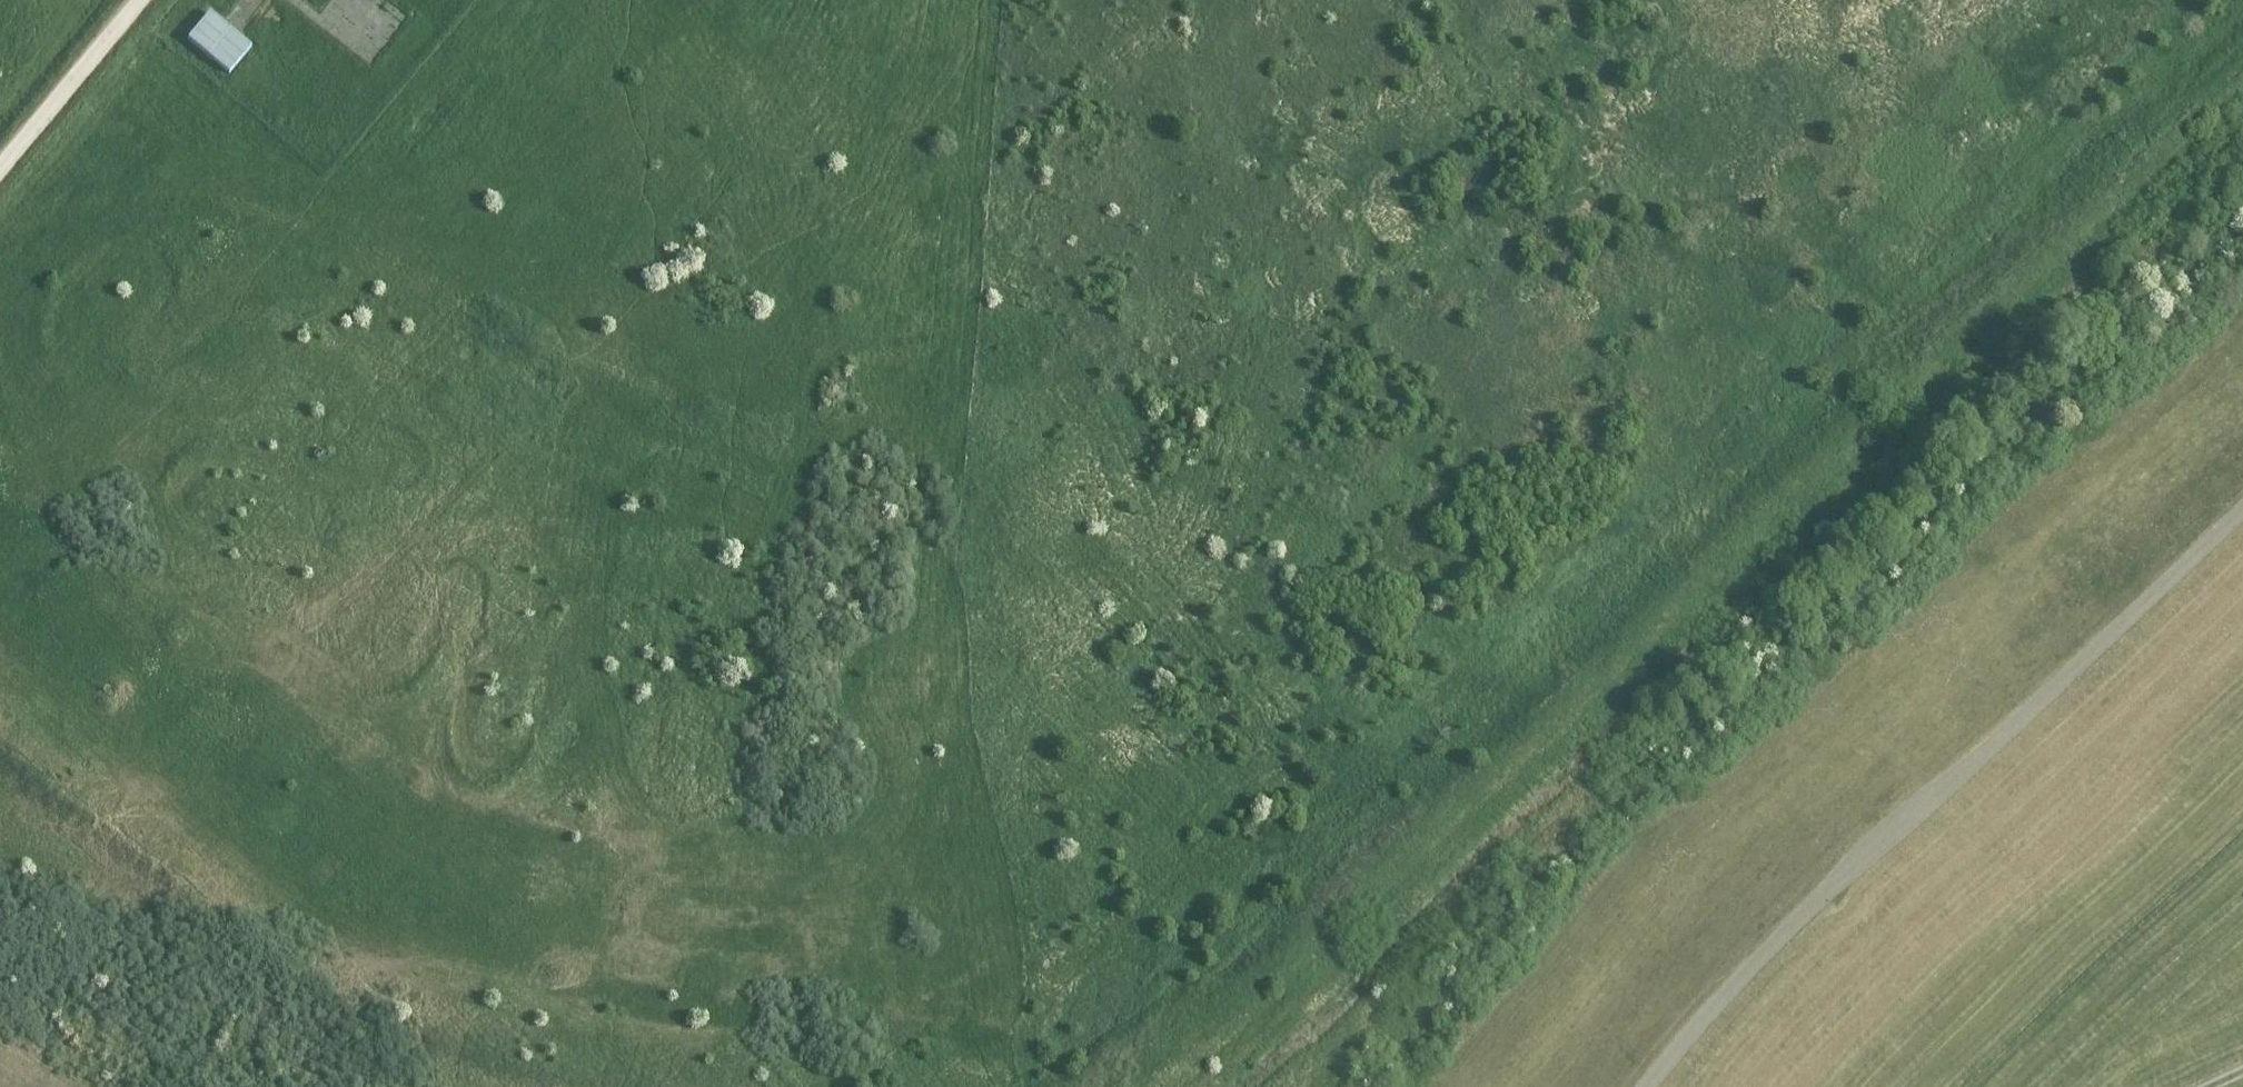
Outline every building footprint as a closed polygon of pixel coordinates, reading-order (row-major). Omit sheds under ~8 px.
[(216,11),(193,37),(235,73),(257,46),(216,11)]
